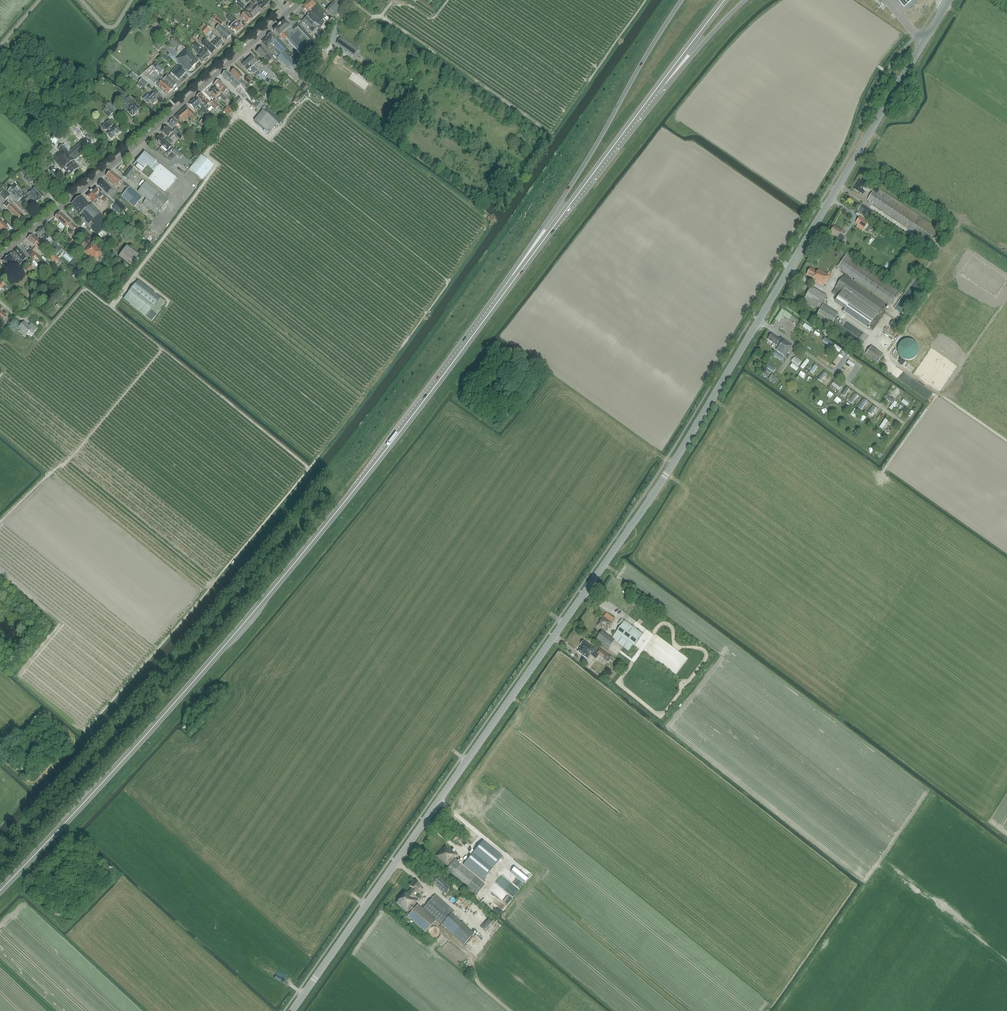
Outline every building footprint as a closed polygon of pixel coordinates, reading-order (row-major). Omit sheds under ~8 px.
[(249,1),(254,5),(254,6),(256,7),(258,6),(262,9),(269,1),(268,0),(261,0),(262,1),(261,1),(259,1),(258,3),(257,3),(254,0),(250,0),(249,1)] [(316,5),(312,0),(310,0),(303,6),(308,11),(310,13),(314,8),(313,7),(316,5)] [(330,3),(331,4),(326,9),(332,15),(339,8),(333,3),(334,2),(333,0),(327,0),(330,3)] [(904,9),(914,0),(896,0),(904,9)] [(240,10),(244,6),(239,1),(236,6),(240,10)] [(246,9),(248,12),(248,13),(253,18),(260,12),(254,6),(252,3),(246,9)] [(317,26),(325,18),(327,15),(316,5),(313,7),(314,8),(310,13),(307,16),(317,26)] [(246,24),(251,19),(245,12),(244,14),(241,11),(239,13),(241,16),(240,17),(246,24)] [(217,16),(214,20),(221,26),(224,22),(217,16)] [(242,27),(237,21),(228,16),(227,19),(232,25),(230,27),(236,33),(242,27)] [(318,27),(317,26),(307,16),(302,21),(313,31),(315,29),(315,30),(318,27)] [(310,55),(307,52),(308,51),(309,52),(318,45),(298,23),(294,27),(295,29),(293,31),(285,22),(274,32),(280,37),(284,41),(286,39),(289,42),(303,57),(303,56),(305,59),(310,55)] [(208,37),(212,33),(210,31),(211,30),(203,24),(199,29),(208,37)] [(231,35),(223,28),(220,25),(216,30),(219,33),(227,40),(231,35)] [(298,59),(294,62),(290,58),(293,55),(284,45),(271,33),(262,42),(268,49),(270,47),(273,51),(274,51),(279,56),(278,59),(288,68),(291,66),(297,72),(304,65),(298,59)] [(171,35),(167,39),(170,42),(178,50),(182,46),(173,38),(171,35)] [(216,50),(203,38),(201,36),(201,37),(199,38),(199,39),(199,40),(199,41),(199,42),(202,45),(212,54),(216,50)] [(217,49),(223,43),(218,38),(211,44),(217,49)] [(343,38),(339,44),(354,55),(358,49),(343,38)] [(153,46),(159,51),(163,47),(157,41),(153,46)] [(202,63),(210,56),(205,51),(197,42),(193,46),(196,48),(195,52),(200,56),(197,58),(202,63)] [(269,62),(272,59),(262,48),(256,52),(262,59),(264,57),(265,59),(266,59),(269,62)] [(189,72),(199,61),(186,49),(179,56),(180,57),(177,60),(189,72)] [(260,60),(257,63),(251,57),(246,61),(256,72),(258,70),(260,73),(267,78),(269,75),(272,71),(270,70),(266,67),(260,60)] [(246,61),(242,65),(247,72),(249,73),(250,74),(252,73),(254,74),(257,76),(264,80),(265,81),(266,79),(269,82),(270,80),(267,78),(260,73),(258,70),(256,72),(246,61)] [(153,65),(152,66),(155,69),(158,72),(159,72),(160,73),(163,70),(161,69),(158,66),(157,64),(156,63),(154,63),(153,65)] [(152,66),(153,65),(152,65),(145,71),(149,75),(156,82),(158,85),(168,93),(173,89),(165,82),(164,80),(157,75),(159,72),(158,72),(155,69),(152,66)] [(185,73),(179,68),(177,66),(171,73),(179,80),(185,73)] [(235,69),(230,73),(239,81),(238,81),(243,86),(246,89),(249,87),(241,79),(243,76),(235,69)] [(228,82),(233,77),(227,71),(222,76),(228,82)] [(128,75),(134,80),(137,76),(131,72),(128,75)] [(173,89),(176,85),(167,77),(164,80),(165,82),(173,89)] [(234,88),(239,83),(233,77),(228,82),(234,88)] [(229,91),(219,80),(215,85),(225,95),(229,91)] [(229,100),(223,95),(215,87),(212,90),(211,90),(210,91),(210,92),(209,93),(215,99),(218,96),(219,97),(220,97),(222,99),(223,99),(227,102),(229,100)] [(158,98),(161,96),(156,91),(154,93),(153,93),(151,95),(150,94),(149,94),(148,94),(147,95),(143,99),(148,104),(149,102),(153,105),(159,98),(158,98)] [(126,94),(120,100),(123,103),(124,102),(127,105),(124,108),(133,117),(135,115),(141,109),(135,104),(136,103),(133,101),(132,102),(128,97),(129,97),(126,94)] [(201,94),(196,98),(204,105),(203,106),(207,110),(209,107),(207,105),(210,103),(201,94)] [(237,107),(242,101),(238,97),(233,103),(237,107)] [(209,112),(201,104),(195,99),(189,104),(195,109),(195,110),(197,108),(199,111),(200,111),(204,114),(208,114),(209,112)] [(210,104),(216,110),(219,107),(213,101),(210,104)] [(259,101),(254,107),(258,111),(263,105),(259,101)] [(107,106),(113,113),(117,109),(110,103),(107,106)] [(194,122),(198,117),(186,106),(174,117),(180,123),(188,116),(189,117),(194,122)] [(224,111),(224,112),(228,116),(233,111),(230,108),(229,109),(228,108),(224,111)] [(282,121),(267,108),(264,111),(263,110),(254,121),(269,133),(278,122),(280,124),(282,121)] [(176,126),(178,124),(173,118),(168,123),(173,129),(175,131),(173,133),(181,141),(185,136),(180,132),(181,131),(178,129),(176,126)] [(109,121),(108,121),(103,125),(102,126),(102,128),(103,129),(104,130),(106,131),(107,130),(109,132),(107,133),(111,139),(120,132),(116,126),(112,129),(110,128),(112,126),(112,125),(112,124),(112,123),(110,121),(109,121)] [(171,145),(173,142),(170,139),(174,135),(166,127),(162,132),(168,138),(166,140),(171,145)] [(58,132),(50,139),(55,144),(63,136),(58,132)] [(162,146),(166,141),(160,136),(156,140),(162,146)] [(166,141),(162,146),(169,153),(173,148),(166,141)] [(74,161),(86,151),(80,143),(70,151),(65,144),(58,150),(60,152),(56,155),(57,156),(53,159),(63,170),(64,169),(69,176),(79,168),(74,161)] [(149,179),(160,165),(145,152),(134,166),(149,179)] [(204,179),(213,166),(199,155),(189,169),(204,179)] [(169,162),(172,164),(177,159),(174,156),(169,162)] [(165,191),(170,184),(176,177),(160,165),(149,179),(165,191)] [(136,172),(135,171),(130,168),(123,177),(129,181),(130,179),(135,183),(137,180),(132,176),(136,172)] [(123,180),(113,173),(111,172),(106,176),(109,179),(107,181),(114,186),(116,184),(118,186),(120,183),(127,189),(129,186),(123,180)] [(25,180),(29,184),(34,180),(29,176),(25,180)] [(863,195),(868,186),(860,180),(854,189),(863,195)] [(113,191),(109,187),(103,181),(98,186),(104,191),(108,195),(113,191)] [(161,209),(169,200),(146,182),(138,191),(147,198),(142,204),(157,215),(161,209)] [(15,186),(8,192),(17,202),(22,197),(21,195),(22,194),(15,186)] [(35,205),(44,196),(35,187),(32,190),(33,191),(29,195),(27,193),(23,196),(25,198),(23,200),(26,203),(30,200),(35,205)] [(142,199),(135,192),(130,187),(122,196),(135,208),(138,203),(140,204),(142,201),(141,200),(142,199)] [(10,195),(5,189),(0,194),(0,195),(5,200),(10,195)] [(98,200),(103,196),(100,192),(100,193),(96,189),(87,197),(90,201),(91,201),(93,203),(97,200),(98,200)] [(872,205),(872,204),(930,243),(939,229),(879,189),(877,193),(874,191),(867,201),(869,202),(869,203),(872,205)] [(24,209),(21,207),(11,196),(9,198),(22,211),(24,209)] [(82,213),(90,206),(82,197),(72,205),(80,215),(82,213)] [(18,220),(23,215),(12,204),(11,205),(8,202),(4,206),(18,220)] [(118,202),(115,205),(122,211),(123,212),(126,208),(118,202)] [(97,236),(110,224),(92,205),(90,206),(82,213),(85,215),(81,218),(97,236)] [(115,205),(112,208),(119,214),(122,211),(115,205)] [(858,212),(869,219),(873,213),(862,205),(858,212)] [(61,213),(55,218),(61,223),(58,225),(63,229),(65,227),(66,228),(68,226),(72,229),(74,231),(77,228),(75,226),(66,218),(61,213)] [(113,219),(107,213),(104,216),(109,222),(113,219)] [(860,217),(856,223),(859,225),(864,229),(869,223),(860,217)] [(8,228),(2,221),(1,222),(0,222),(0,229),(4,232),(8,228)] [(843,236),(845,233),(841,231),(841,232),(834,227),(830,233),(837,238),(837,239),(840,241),(841,241),(842,241),(843,241),(844,241),(844,240),(844,239),(844,238),(844,237),(843,236)] [(45,241),(50,237),(43,228),(36,233),(39,236),(41,235),(45,241)] [(75,248),(83,237),(78,233),(73,239),(76,241),(72,245),(75,248)] [(43,252),(47,248),(33,235),(27,239),(34,246),(35,245),(43,252)] [(103,253),(92,244),(93,243),(89,241),(85,241),(80,248),(86,252),(84,254),(92,260),(91,262),(98,267),(100,264),(97,262),(103,253)] [(57,256),(62,250),(53,242),(48,248),(57,256)] [(139,256),(135,253),(127,246),(119,257),(131,266),(139,256)] [(20,264),(27,258),(18,248),(11,254),(20,264)] [(53,253),(50,257),(56,263),(60,259),(53,253)] [(853,256),(848,253),(838,268),(891,304),(899,293),(850,260),(853,256)] [(20,264),(11,254),(2,261),(9,269),(8,270),(10,273),(14,270),(13,269),(16,266),(17,267),(20,264)] [(30,263),(25,267),(29,271),(34,268),(30,263)] [(809,269),(807,274),(807,275),(813,279),(812,281),(821,286),(823,283),(826,285),(831,277),(833,274),(830,272),(828,275),(819,270),(817,272),(811,269),(810,270),(809,269)] [(886,304),(851,280),(852,279),(845,275),(832,293),(838,297),(835,302),(845,309),(843,312),(867,330),(886,304)] [(129,292),(135,298),(151,310),(158,302),(135,284),(129,292)] [(804,299),(820,309),(827,297),(811,288),(804,299)] [(839,315),(824,305),(816,317),(831,327),(839,315)] [(779,313),(778,315),(782,317),(783,316),(789,320),(789,319),(792,316),(782,309),(779,313)] [(893,320),(890,325),(894,329),(898,324),(893,320)] [(31,323),(30,324),(29,326),(24,322),(18,328),(21,330),(20,331),(22,334),(24,332),(26,335),(31,330),(33,332),(37,328),(31,323)] [(792,345),(791,345),(781,337),(779,339),(772,334),(768,339),(777,346),(775,349),(787,358),(788,355),(787,354),(790,349),(792,345)] [(907,360),(908,360),(909,360),(910,360),(911,360),(911,359),(912,359),(913,359),(914,358),(915,357),(916,356),(917,355),(917,354),(917,353),(918,352),(918,351),(918,350),(918,349),(918,348),(918,347),(917,346),(917,345),(916,344),(916,343),(915,343),(914,342),(913,341),(912,341),(911,340),(910,340),(909,340),(908,340),(907,340),(906,340),(905,340),(904,341),(903,341),(902,342),(901,343),(900,343),(900,344),(899,345),(899,346),(898,347),(898,348),(898,349),(898,350),(898,351),(898,352),(899,353),(899,354),(899,355),(900,356),(901,357),(902,358),(903,359),(904,359),(905,359),(905,360),(906,360),(907,360)] [(837,353),(839,349),(834,345),(831,349),(837,353)] [(884,355),(872,346),(865,355),(877,364),(884,355)] [(773,355),(781,360),(783,357),(776,352),(773,355)] [(802,370),(808,361),(805,359),(799,369),(802,370)] [(848,378),(852,372),(848,369),(844,375),(848,378)] [(771,375),(768,379),(775,383),(777,379),(771,375)] [(851,383),(854,385),(860,377),(857,375),(851,383)] [(879,390),(881,387),(872,381),(870,384),(879,390)] [(843,397),(849,390),(845,387),(840,395),(843,397)] [(895,399),(900,392),(897,390),(892,397),(895,399)] [(890,404),(893,401),(885,395),(883,398),(890,404)] [(887,409),(890,411),(895,403),(892,401),(887,409)] [(881,429),(887,421),(884,419),(878,427),(881,429)] [(612,623),(614,619),(606,613),(597,625),(605,632),(608,628),(609,630),(612,626),(611,625),(612,623)] [(634,646),(643,634),(625,620),(625,621),(621,619),(618,623),(621,626),(616,632),(615,631),(613,633),(615,634),(612,638),(602,631),(595,641),(607,650),(615,641),(628,651),(633,645),(634,646)] [(596,646),(594,648),(587,642),(586,644),(584,643),(577,652),(586,659),(588,656),(589,656),(591,654),(593,656),(597,659),(599,655),(604,659),(604,658),(608,662),(611,658),(607,654),(596,646)] [(454,857),(456,855),(445,846),(437,856),(448,866),(455,858),(454,857)] [(483,880),(494,867),(475,851),(464,865),(483,880)] [(447,869),(477,894),(485,885),(457,862),(458,861),(455,858),(447,869)] [(505,863),(500,868),(509,876),(513,871),(505,863)] [(510,876),(517,883),(521,878),(514,872),(510,876)] [(438,876),(432,883),(444,893),(450,886),(438,876)] [(417,891),(421,886),(415,881),(411,885),(413,888),(410,891),(409,891),(407,893),(406,893),(397,902),(409,912),(407,914),(409,916),(408,917),(426,933),(436,921),(418,906),(417,907),(415,905),(416,904),(415,903),(418,900),(415,898),(419,893),(417,891)] [(506,897),(510,891),(503,887),(502,889),(493,884),(491,888),(506,897)] [(435,895),(423,909),(453,935),(463,924),(451,914),(454,911),(435,895)] [(494,917),(486,925),(490,928),(497,921),(494,917)] [(463,924),(453,935),(464,945),(474,934),(463,924)]
